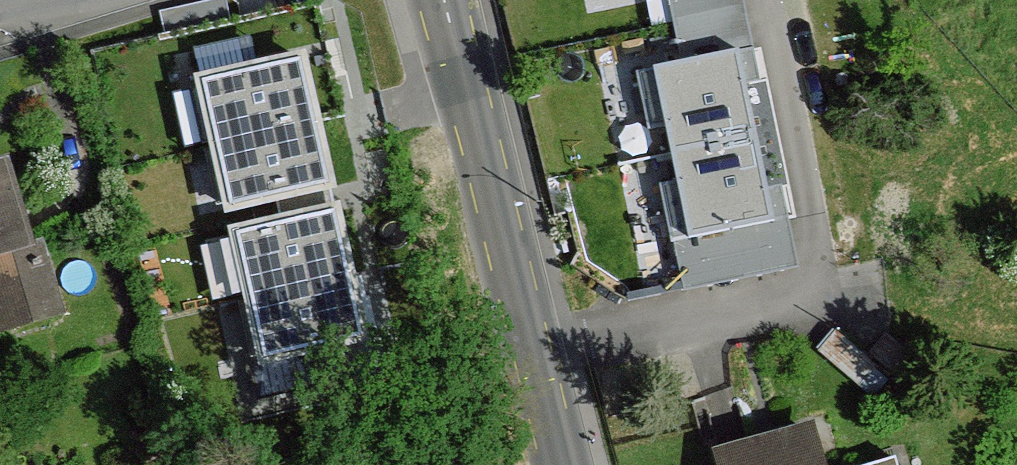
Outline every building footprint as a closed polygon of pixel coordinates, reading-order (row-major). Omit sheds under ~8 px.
[(652,69),(691,61),(693,72),(734,63),(720,0),(637,0),(652,69)] [(319,177),(291,55),(203,75),(230,198),(319,177)] [(6,165),(0,167),(0,275),(17,326),(60,313),(44,262),(34,260),(28,238),(19,208),(6,165)] [(19,208),(28,238),(67,219),(54,192),(19,208)] [(877,367),(836,330),(819,351),(859,386),(877,367)] [(887,334),(869,353),(909,388),(927,368),(887,334)] [(810,432),(721,457),(724,464),(820,464),(810,432)] [(896,457),(867,464),(899,464),(896,457)]
